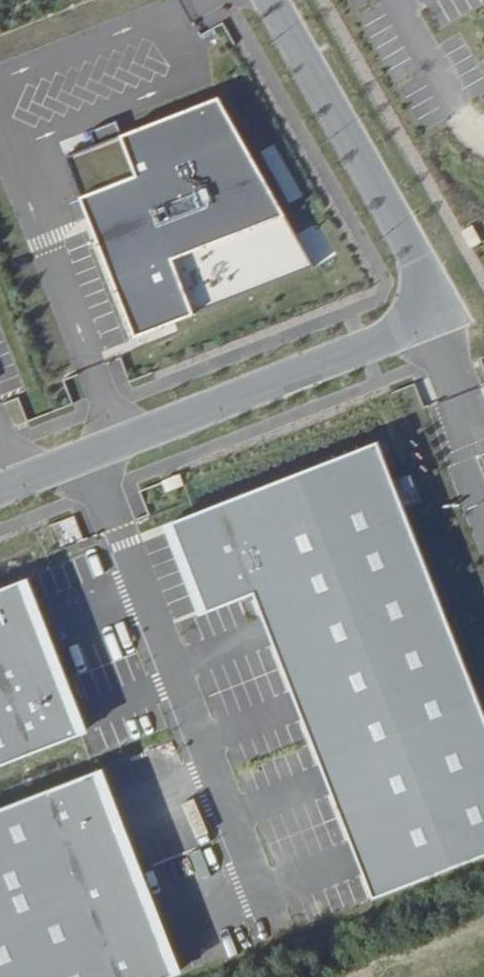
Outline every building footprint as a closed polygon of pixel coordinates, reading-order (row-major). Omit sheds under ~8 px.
[(96,145),(66,157),(132,327),(170,312),(173,322),(315,267),(220,97),(123,135),(117,121),(90,131),(96,145)] [(170,312),(132,327),(136,337),(173,322),(170,312)] [(374,444),(172,523),(207,611),(253,592),(374,899),(483,856),(483,722),(374,444)] [(0,590),(0,764),(79,733),(20,582),(0,590)] [(135,792),(176,776),(166,750),(125,766),(135,792)] [(0,809),(0,976),(166,976),(173,974),(93,772),(0,809)] [(207,830),(183,837),(195,874),(219,866),(207,830)]
